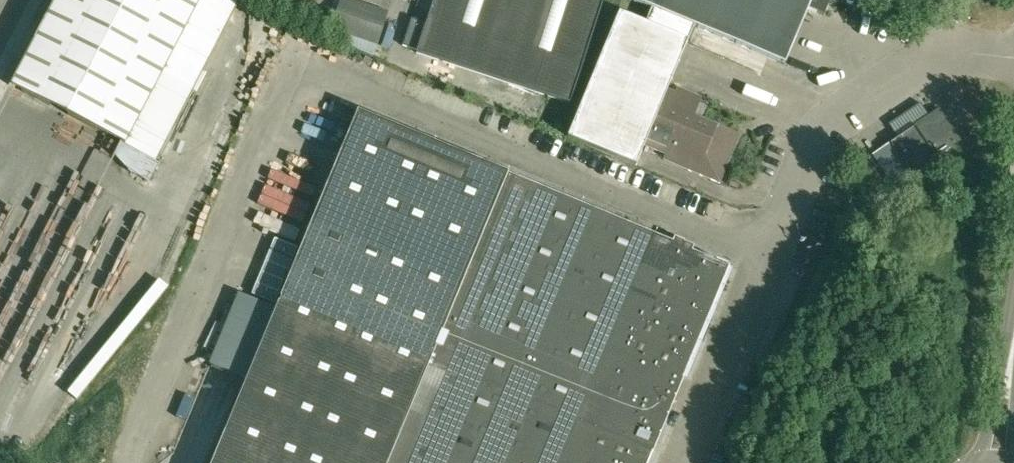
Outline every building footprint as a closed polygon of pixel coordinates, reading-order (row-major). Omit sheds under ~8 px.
[(237,1),(236,0),(54,0),(10,83),(154,159),(237,1)] [(331,29),(328,39),(373,56),(377,44),(378,44),(389,11),(356,0),(340,0),(330,29),(331,29)] [(403,46),(572,100),(604,0),(434,0),(427,23),(412,18),(403,46)] [(785,62),(808,7),(825,14),(831,0),(636,0),(785,62)] [(618,12),(568,137),(634,164),(642,147),(665,156),(664,160),(719,182),(739,134),(693,116),(701,97),(677,87),(674,93),(665,90),(686,40),(618,12)] [(889,143),(872,155),(893,186),(910,174),(950,147),(960,140),(939,109),(928,116),(919,103),(888,124),(898,137),(889,143)] [(673,243),(356,113),(276,308),(238,293),(209,363),(247,378),(212,462),(647,462),(728,266),(692,251),(694,247),(684,242),(675,238),(673,243)] [(163,305),(177,288),(169,280),(154,297),(163,305)]
